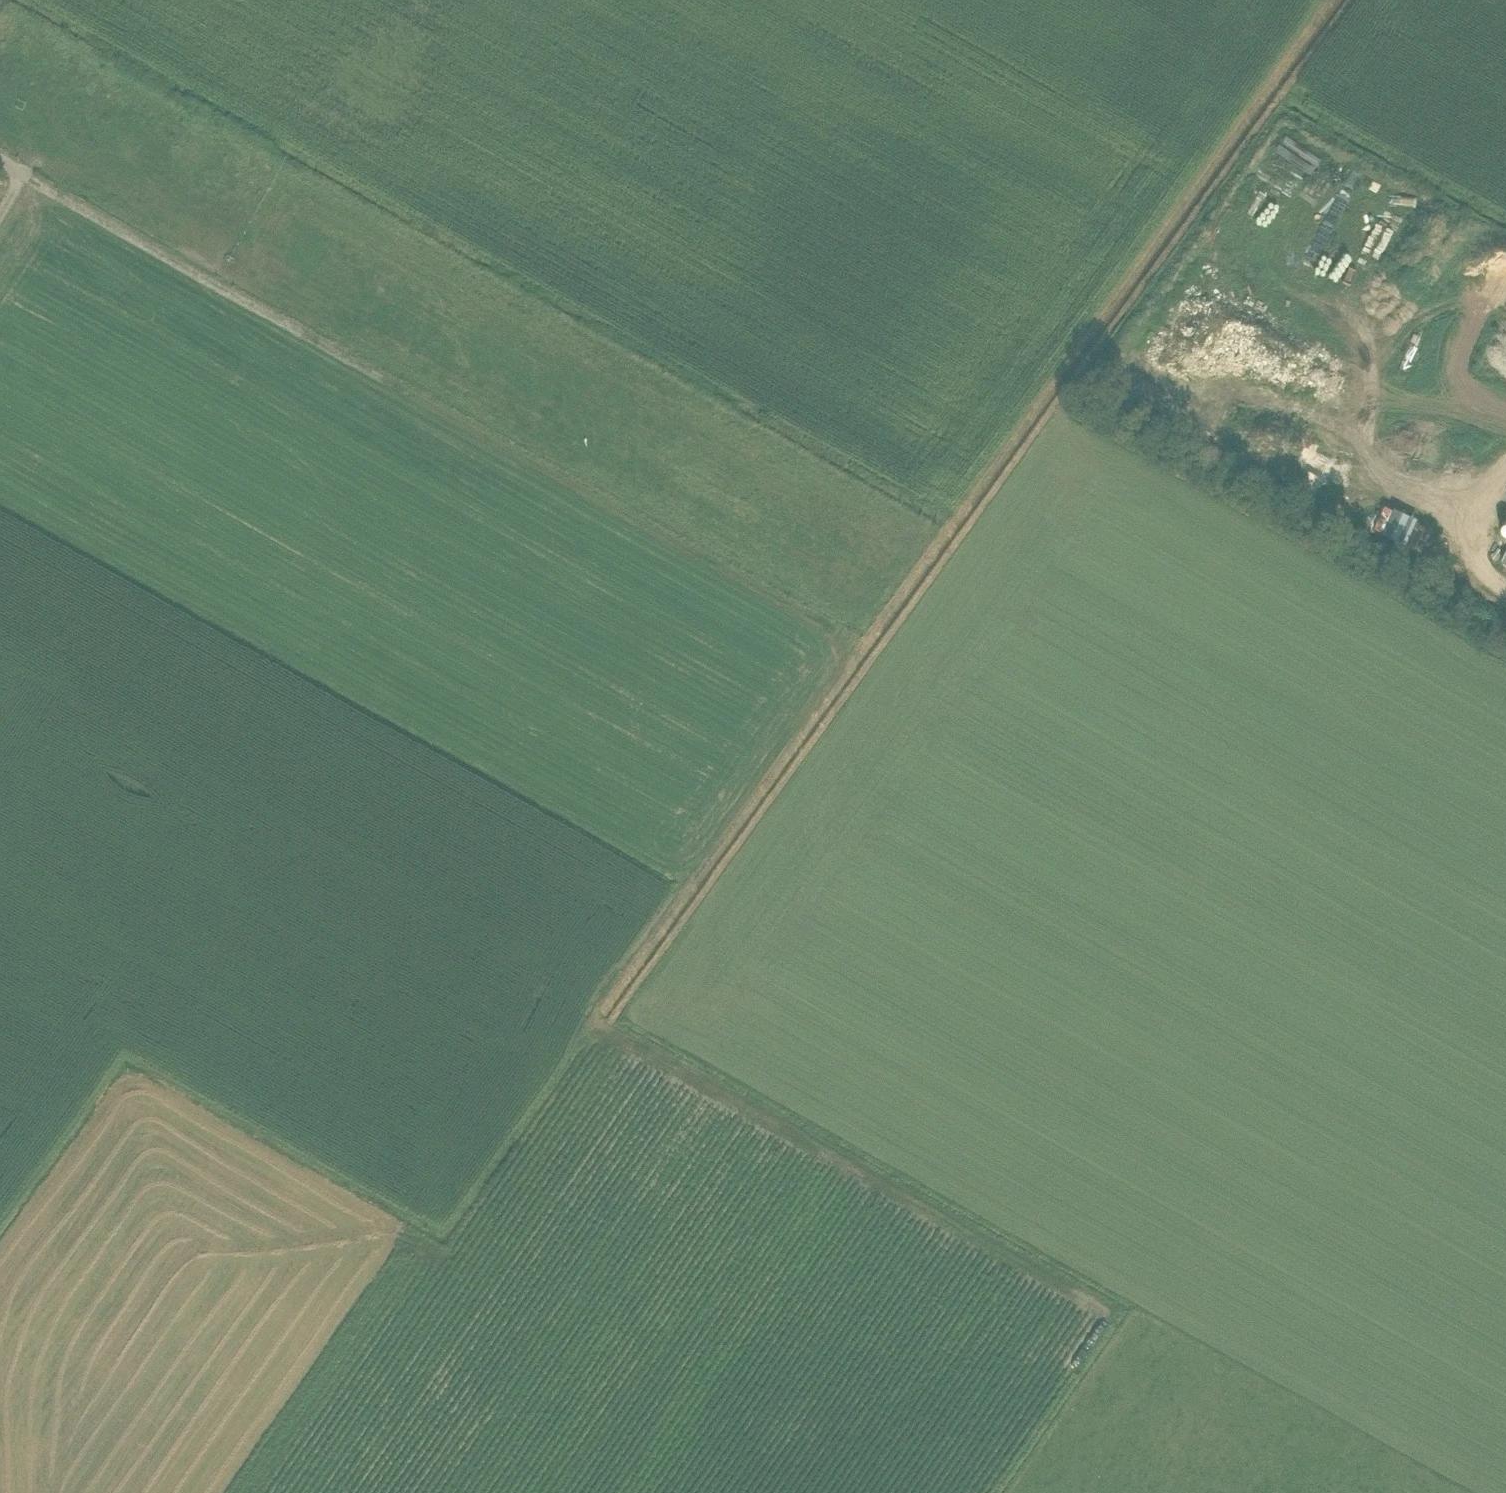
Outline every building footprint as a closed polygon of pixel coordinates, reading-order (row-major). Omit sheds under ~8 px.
[(1379,510),(1370,536),(1416,552),(1425,526),(1379,510)]
